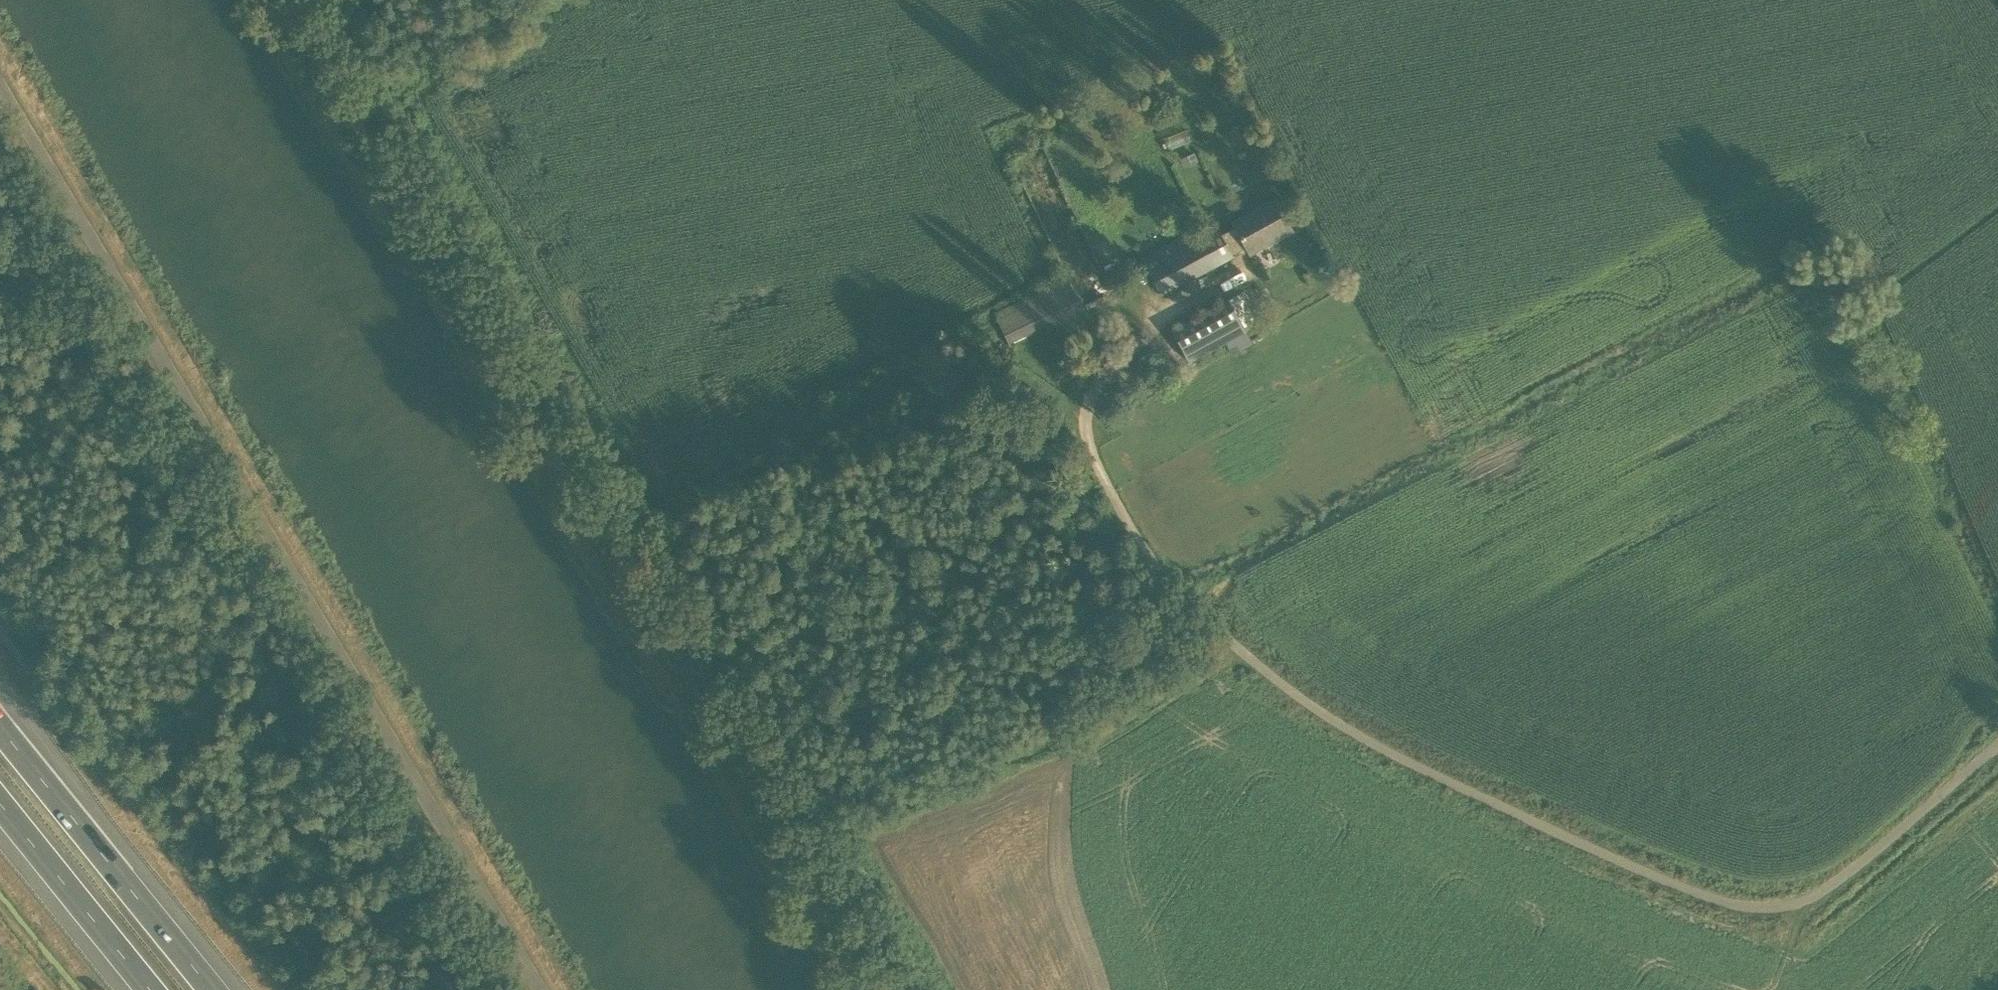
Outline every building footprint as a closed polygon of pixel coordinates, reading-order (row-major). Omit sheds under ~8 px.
[(1010,346),(1083,311),(1081,307),(1113,292),(1042,144),(1013,158),(1068,279),(994,312),(1010,346)] [(1250,253),(1291,230),(1275,200),(1233,222),(1235,226),(1221,234),(1220,231),(1195,245),(1188,232),(1141,258),(1161,295),(1233,256),(1233,255),(1247,248),(1250,253)] [(1189,362),(1245,330),(1243,326),(1257,318),(1242,292),(1172,331),(1179,344),(1189,362)]
